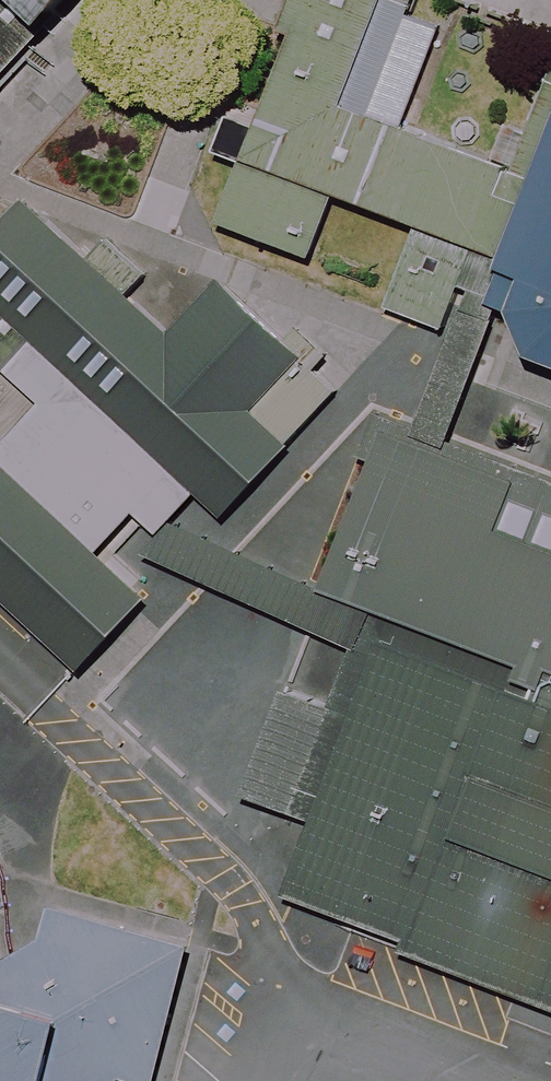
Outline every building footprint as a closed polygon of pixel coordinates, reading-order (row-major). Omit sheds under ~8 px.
[(73,0),(0,0),(0,75),(73,0)] [(205,214),(319,255),(339,201),(550,277),(550,80),(518,172),(342,109),(382,0),(282,0),(205,214)] [(0,212),(0,371),(23,393),(43,373),(68,397),(8,459),(101,549),(136,509),(157,530),(196,489),(214,507),(333,385),(216,273),(167,323),(25,186),(0,212)] [(370,403),(304,582),(373,607),(550,672),(550,469),(370,403)] [(0,452),(0,601),(70,669),(145,592),(101,549),(8,459),(0,452)] [(263,913),(550,1018),(550,672),(373,607),(263,913)] [(285,826),(330,700),(284,684),(239,810),(285,826)] [(119,1080),(121,1080),(152,1080),(191,943),(41,903),(35,937),(0,952),(0,1080),(118,1080),(119,1080)]
